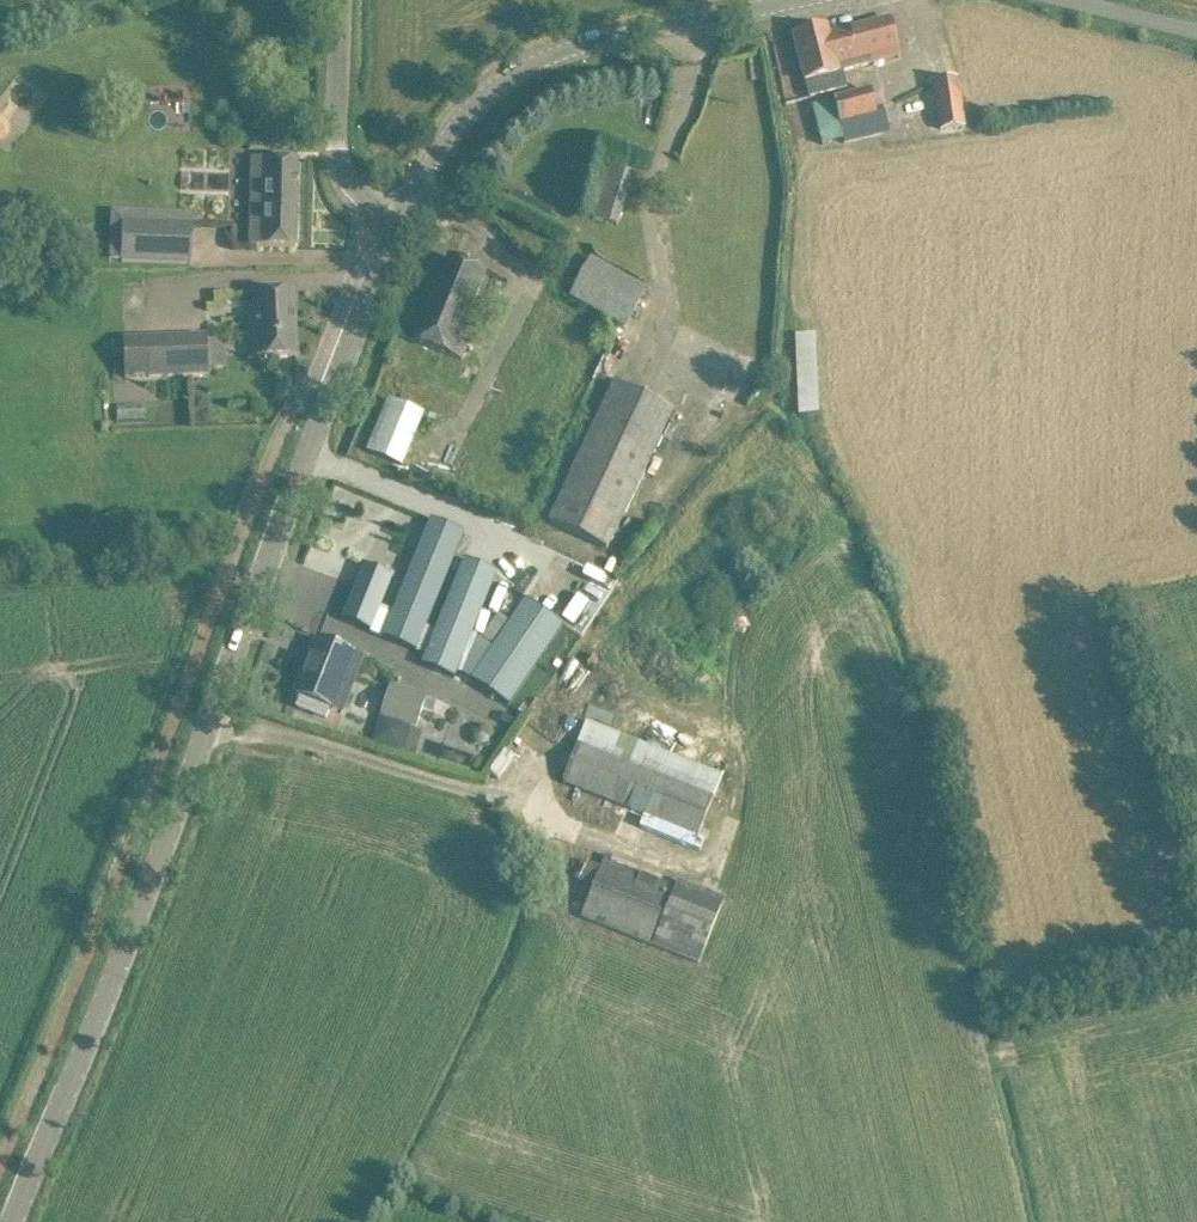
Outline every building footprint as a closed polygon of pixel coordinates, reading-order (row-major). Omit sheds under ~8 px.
[(793,36),(799,59),(809,99),(847,89),(843,72),(871,64),(869,58),(898,50),(889,19),(828,35),(826,28),(793,36)] [(940,129),(964,126),(957,79),(933,82),(940,129)] [(875,109),(870,91),(833,101),(844,143),(890,133),(883,107),(875,109)] [(298,159),(263,158),(252,158),(249,246),(295,247),(298,159)] [(617,225),(633,173),(609,166),(593,218),(617,225)] [(191,264),(192,226),(122,223),(121,262),(191,264)] [(455,342),(484,272),(449,258),(414,341),(449,356),(461,361),(467,347),(455,342)] [(570,298),(625,327),(645,290),(589,261),(570,298)] [(294,293),(270,293),(253,294),(256,359),(297,357),(294,293)] [(818,331),(795,332),(797,413),(820,412),(818,331)] [(149,377),(208,375),(207,337),(148,339),(149,377)] [(668,412),(611,385),(546,525),(603,552),(668,412)] [(409,401),(437,411),(442,398),(414,387),(409,401)] [(370,453),(402,466),(423,414),(391,401),(370,453)] [(382,637),(382,638),(404,647),(425,655),(435,630),(426,626),(464,533),(453,528),(430,519),(396,604),(393,611),(391,617),(382,637)] [(425,655),(421,666),(453,679),(496,574),(464,561),(435,630),(425,655)] [(363,566),(341,620),(382,637),(391,617),(393,611),(380,606),(392,577),(363,566)] [(508,706),(563,625),(525,599),(470,681),(508,706)] [(296,694),(300,696),(295,707),(326,719),(351,655),(317,641),(296,694)] [(426,697),(412,693),(390,686),(380,715),(416,727),(426,697)] [(722,777),(586,723),(562,782),(698,836),(722,777)] [(724,899),(678,882),(675,890),(610,866),(613,857),(605,855),(581,917),(698,963),(724,899)]
